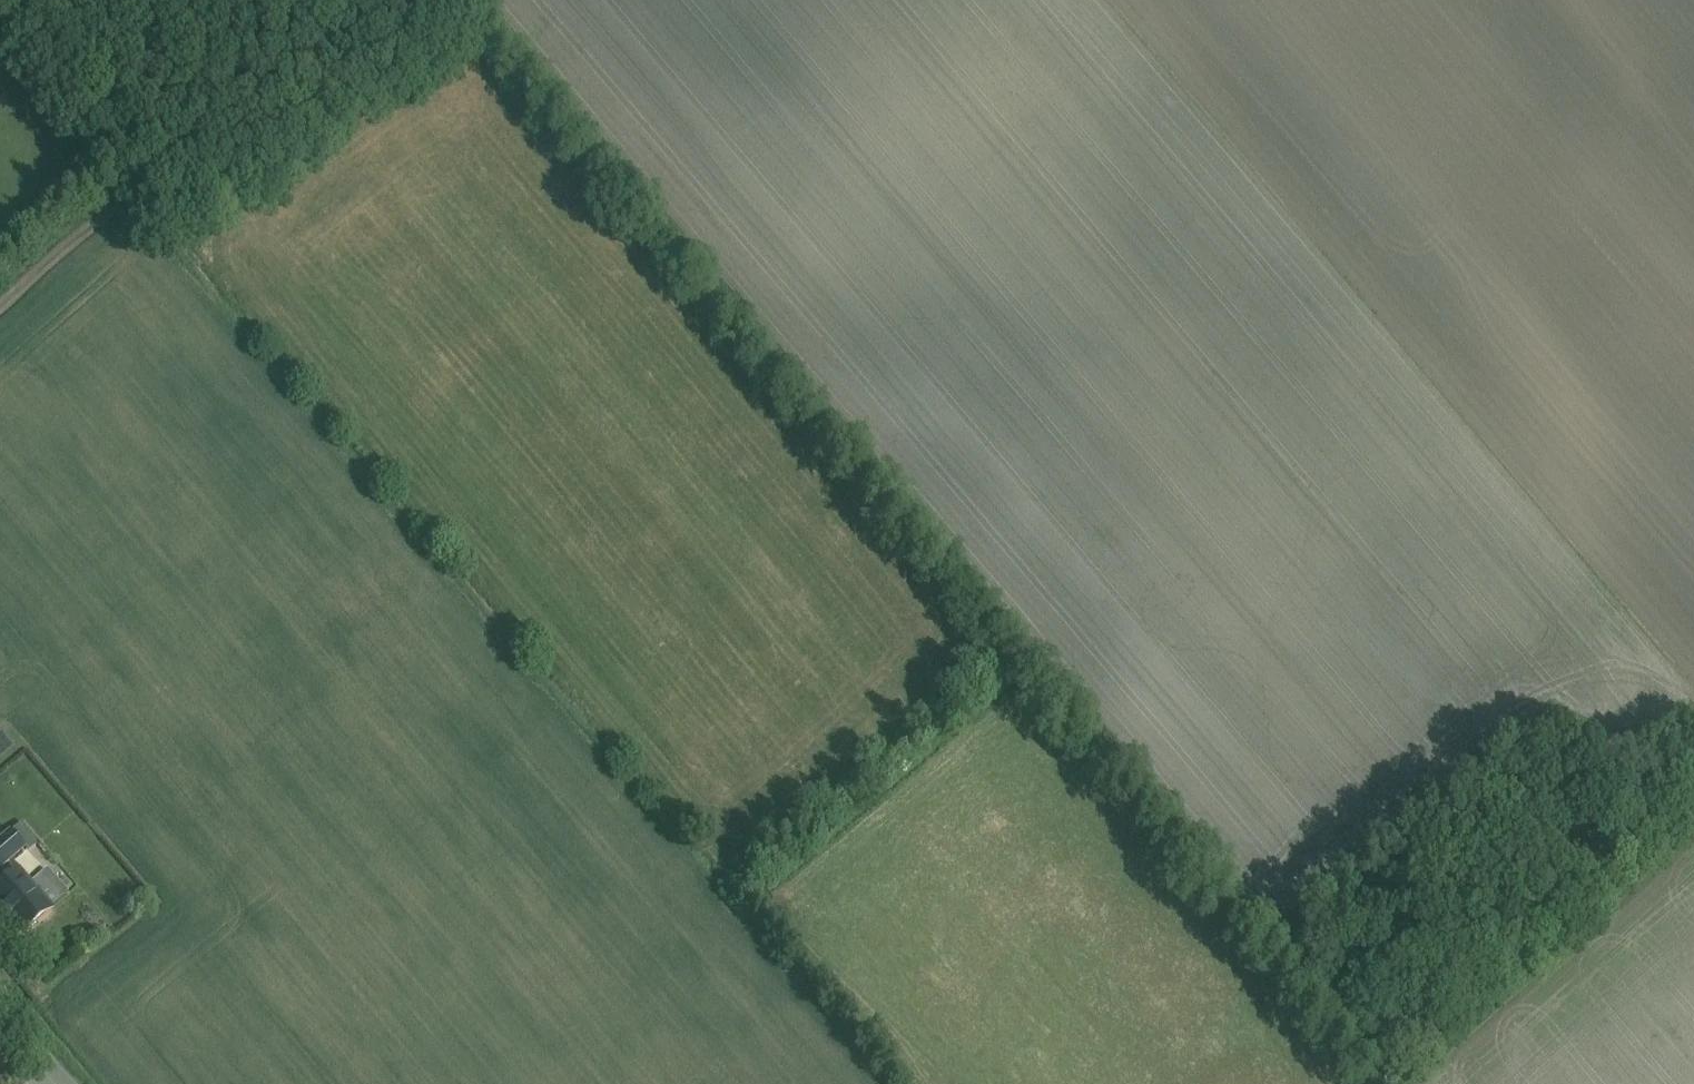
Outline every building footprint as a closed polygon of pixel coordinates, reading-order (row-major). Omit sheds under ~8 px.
[(27,851),(38,842),(21,821),(10,831),(27,851)] [(24,847),(10,831),(0,839),(0,868),(24,847)] [(52,909),(17,870),(0,886),(0,907),(3,910),(5,909),(26,932),(52,909)]
